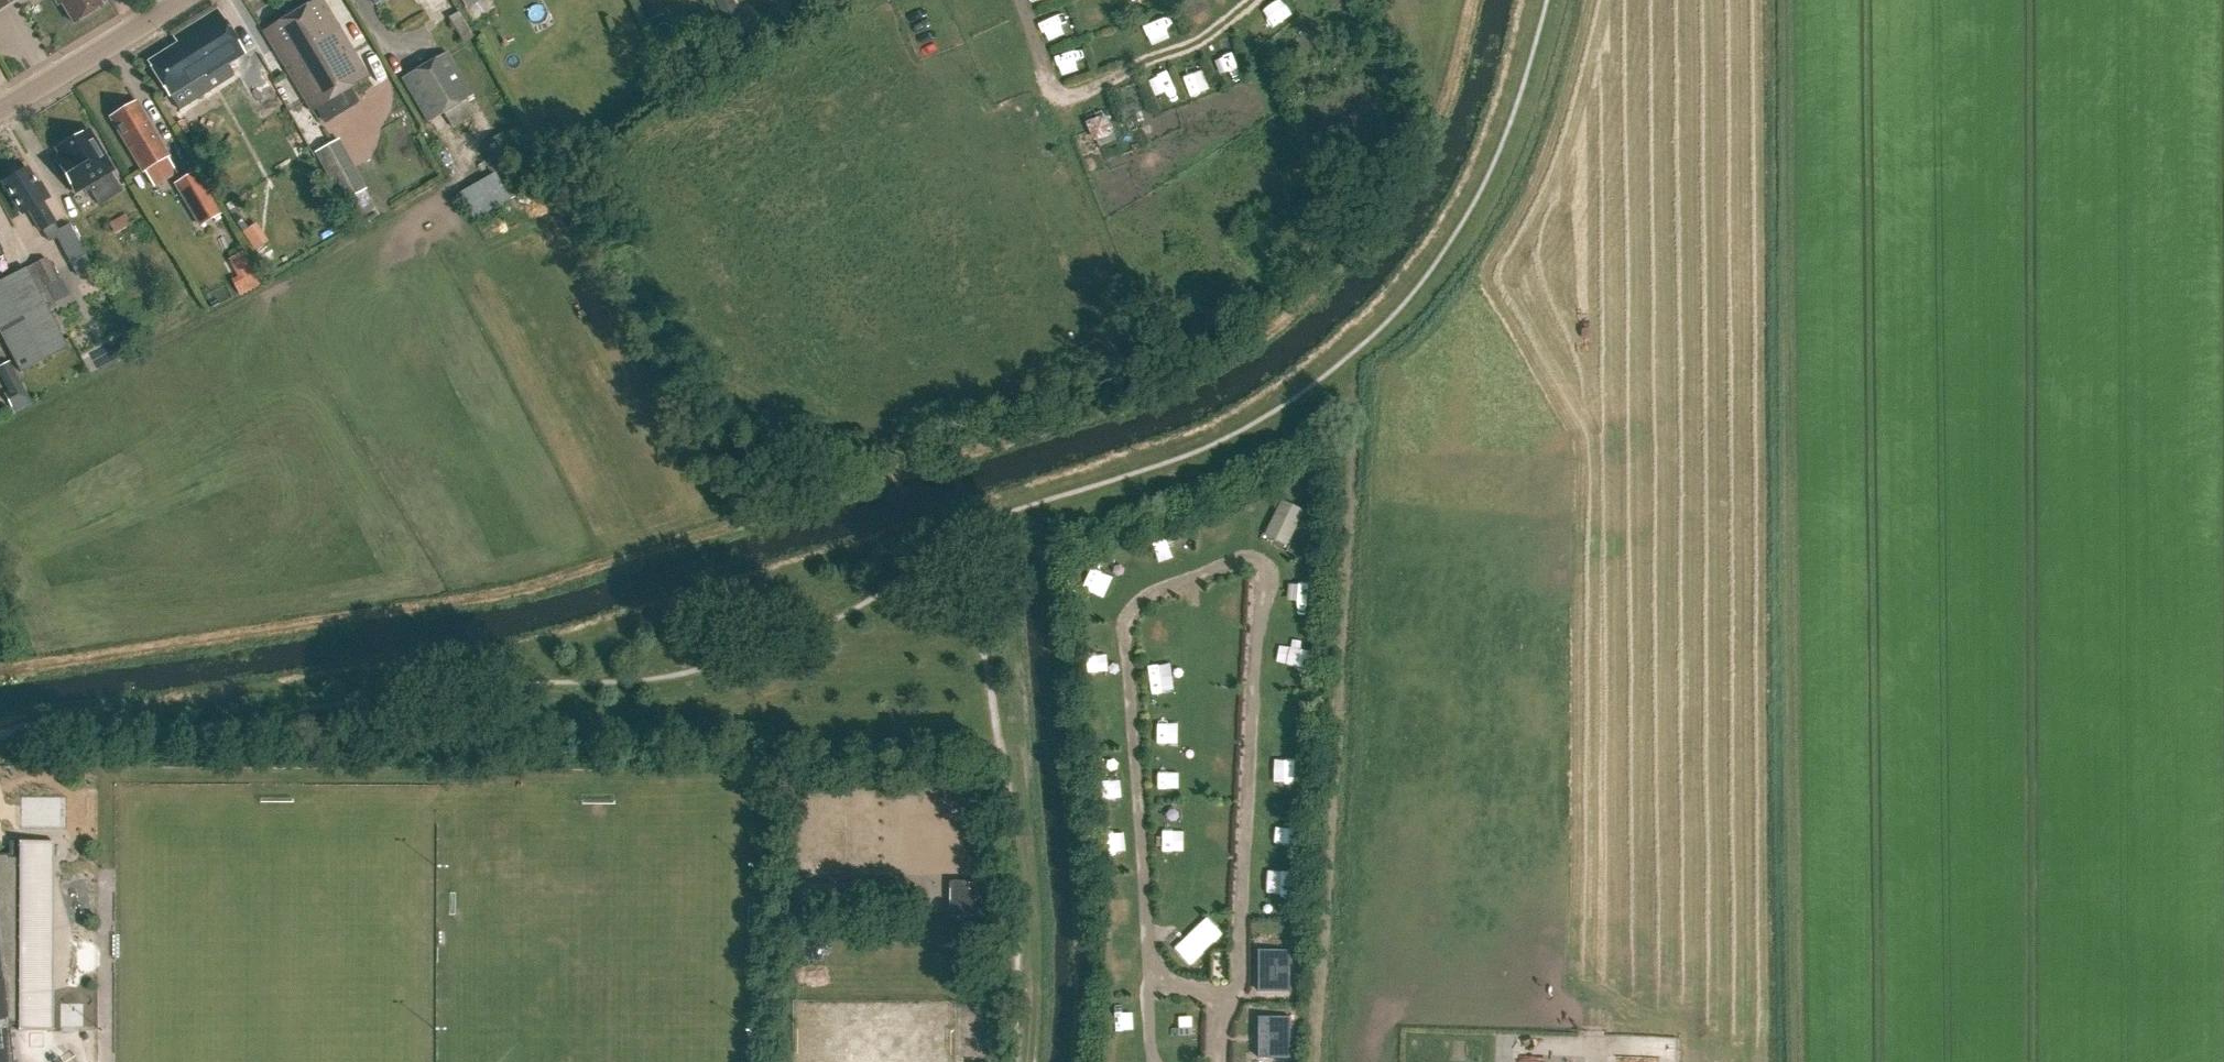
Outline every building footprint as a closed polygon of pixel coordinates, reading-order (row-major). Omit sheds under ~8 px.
[(17,0),(0,0),(0,10),(17,0)] [(102,6),(98,0),(59,0),(73,23),(102,6)] [(322,0),(318,0),(264,33),(312,112),(369,78),(322,0)] [(646,21),(653,18),(645,0),(637,0),(646,21)] [(728,32),(755,21),(748,7),(738,11),(734,0),(714,0),(728,32)] [(707,7),(691,13),(700,35),(716,29),(707,7)] [(205,74),(208,77),(245,54),(218,10),(173,38),(177,44),(147,62),(169,97),(205,74)] [(461,45),(473,38),(458,12),(446,20),(461,45)] [(425,125),(443,115),(453,132),(475,119),(464,101),(472,97),(447,54),(399,82),(425,125)] [(143,171),(167,157),(135,104),(112,118),(143,171)] [(112,171),(89,132),(72,143),(69,138),(58,144),(61,149),(52,154),(75,192),(87,186),(99,206),(122,192),(110,172),(112,171)] [(482,145),(496,168),(516,156),(502,133),(482,145)] [(338,139),(313,152),(341,203),(367,189),(338,139)] [(56,236),(70,263),(78,277),(93,269),(70,224),(58,230),(55,223),(56,223),(43,202),(51,198),(41,182),(37,184),(27,168),(3,183),(22,215),(28,211),(41,232),(42,231),(49,241),(56,236)] [(195,170),(171,183),(198,227),(220,214),(195,170)] [(459,197),(473,221),(497,207),(484,183),(459,197)] [(125,215),(109,224),(115,235),(131,225),(125,215)] [(256,223),(242,233),(254,251),(268,242),(256,223)] [(46,257),(35,263),(47,286),(58,280),(46,257)] [(20,373),(67,349),(26,268),(0,281),(0,334),(20,373)] [(0,366),(0,380),(6,393),(3,394),(9,407),(26,398),(8,362),(0,366)] [(1308,532),(1313,522),(1304,518),(1299,528),(1308,532)] [(9,1025),(17,1025),(17,1031),(50,1031),(51,842),(18,842),(18,855),(0,856),(0,1061),(13,1061),(9,1025)] [(951,917),(985,917),(985,883),(951,883),(951,917)] [(1259,950),(1260,991),(1291,991),(1291,950),(1259,950)] [(1269,1023),(1269,1058),(1291,1058),(1291,1023),(1269,1023)]
